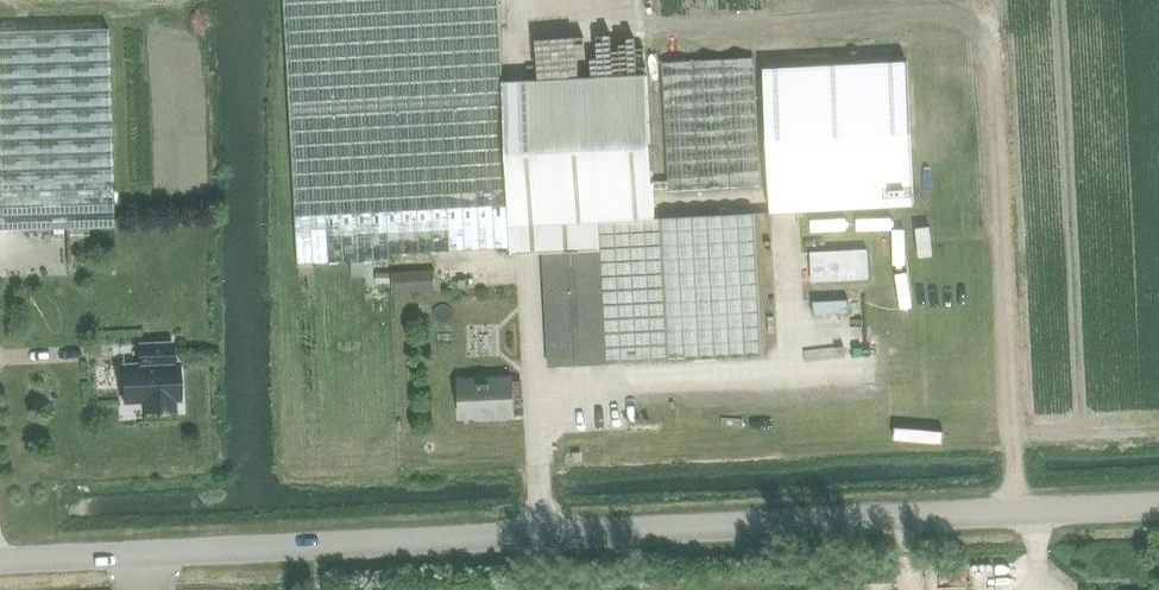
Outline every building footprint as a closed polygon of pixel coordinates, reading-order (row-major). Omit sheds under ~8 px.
[(512,247),(503,81),(499,0),(285,0),(299,259),(512,247)] [(115,226),(109,27),(0,30),(0,229),(115,226)] [(755,55),(663,61),(671,190),(763,184),(755,55)] [(907,60),(764,68),(771,212),(914,204),(907,60)] [(503,81),(512,247),(513,254),(544,252),(550,366),(608,363),(601,220),(655,218),(647,73),(503,81)] [(601,220),(608,363),(760,355),(752,212),(655,218),(601,220)] [(916,229),(882,230),(883,245),(916,243),(916,229)] [(917,267),(884,268),(884,283),(918,281),(917,267)] [(139,344),(140,364),(123,365),(125,402),(142,402),(143,411),(176,410),(175,400),(181,400),(179,362),(174,362),(173,342),(139,344)] [(490,416),(515,415),(513,377),(460,380),(462,415),(490,414),(490,416)]
